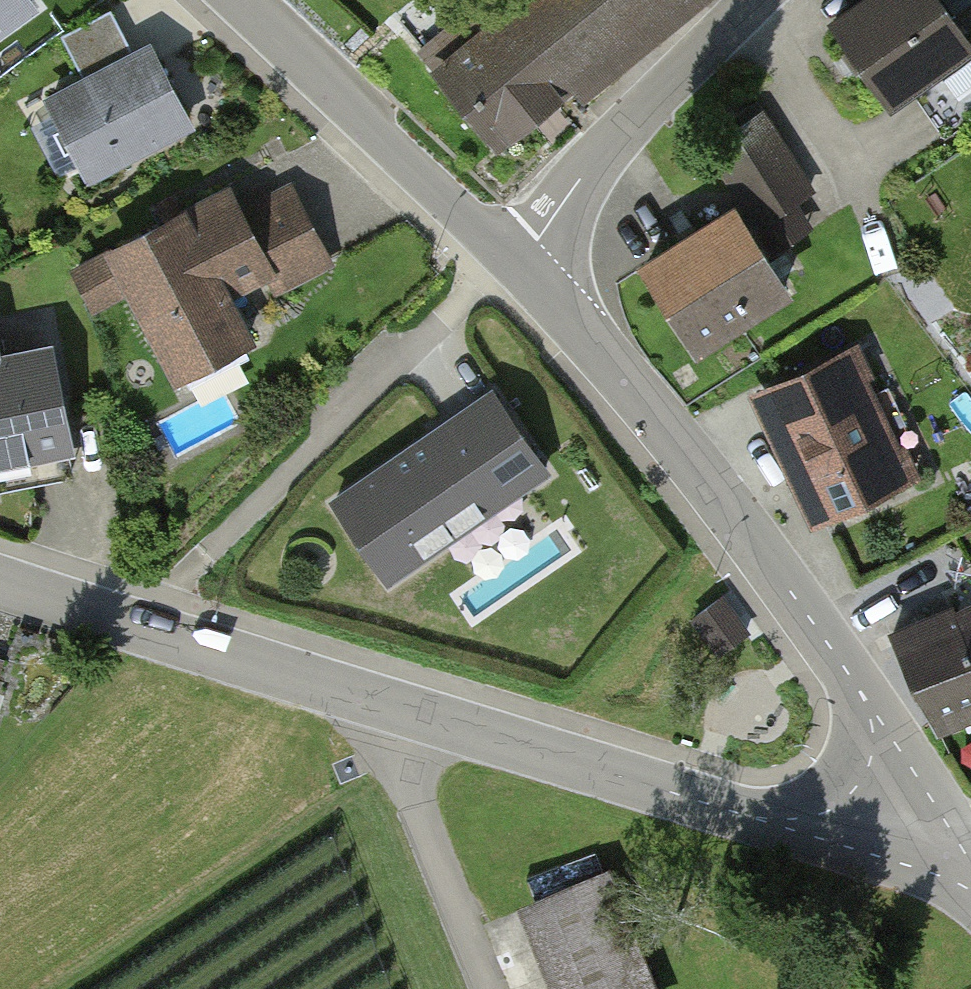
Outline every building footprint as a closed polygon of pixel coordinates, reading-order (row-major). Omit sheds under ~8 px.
[(43,26),(23,0),(0,0),(0,58),(43,26)] [(429,51),(498,138),(673,0),(494,0),(429,51)] [(833,25),(890,102),(922,79),(959,129),(970,120),(970,44),(939,0),(868,0),(833,25)] [(90,173),(189,121),(151,48),(136,56),(112,10),(63,35),(88,84),(53,102),(90,173)] [(761,114),(710,146),(758,222),(809,190),(761,114)] [(83,261),(66,270),(86,308),(130,285),(178,378),(242,345),(217,297),(265,272),(278,297),(332,269),(290,188),(247,210),(233,183),(83,261)] [(732,211),(649,264),(700,344),(783,290),(732,211)] [(73,445),(51,344),(0,355),(0,460),(73,445)] [(907,476),(849,353),(763,393),(822,517),(907,476)] [(495,395),(335,504),(386,578),(546,469),(495,395)] [(747,632),(721,598),(695,618),(721,652),(747,632)] [(960,619),(970,642),(970,614),(960,619)] [(894,634),(898,644),(936,723),(970,708),(970,642),(960,619),(921,635),(917,625),(894,634)] [(512,914),(545,988),(660,988),(609,872),(512,914)]
